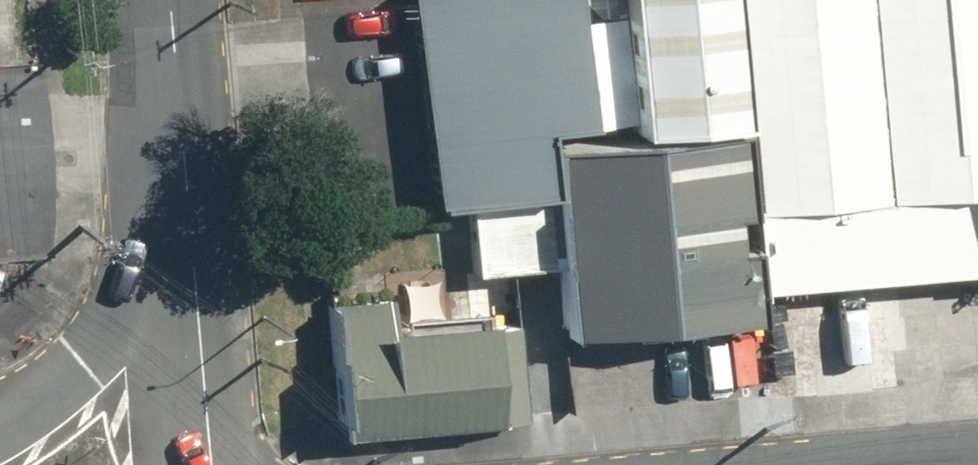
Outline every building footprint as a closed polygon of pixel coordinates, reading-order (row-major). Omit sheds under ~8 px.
[(430,204),(544,191),(537,125),(584,120),(571,0),(407,0),(430,204)] [(632,127),(736,117),(725,0),(621,0),(632,127)] [(759,287),(977,267),(977,0),(734,0),(759,287)] [(736,127),(547,147),(567,335),(755,316),(736,127)] [(541,196),(468,204),(475,272),(548,264),(541,196)] [(403,291),(325,298),(338,435),(520,418),(510,322),(487,324),(485,307),(405,315),(403,291)]
